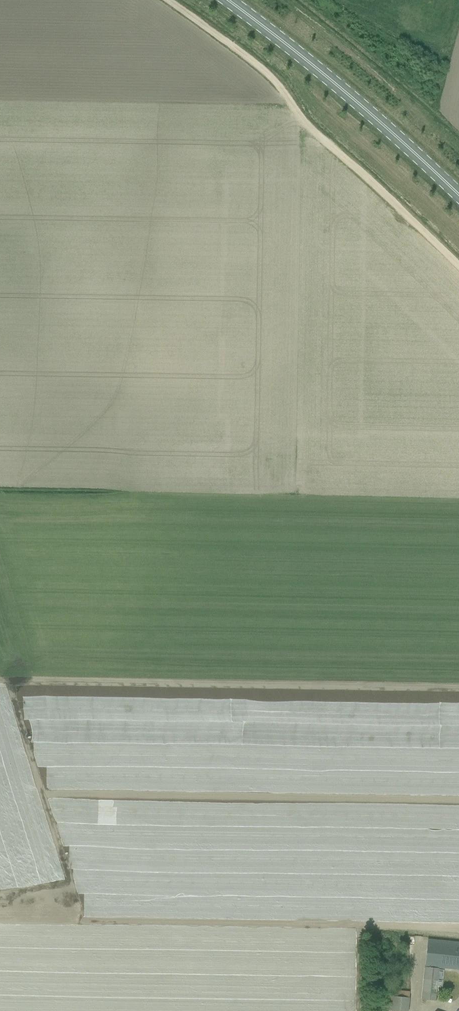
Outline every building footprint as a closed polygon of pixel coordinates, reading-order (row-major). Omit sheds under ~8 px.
[(458,969),(458,941),(428,938),(421,999),(437,1001),(441,967),(458,969)]
